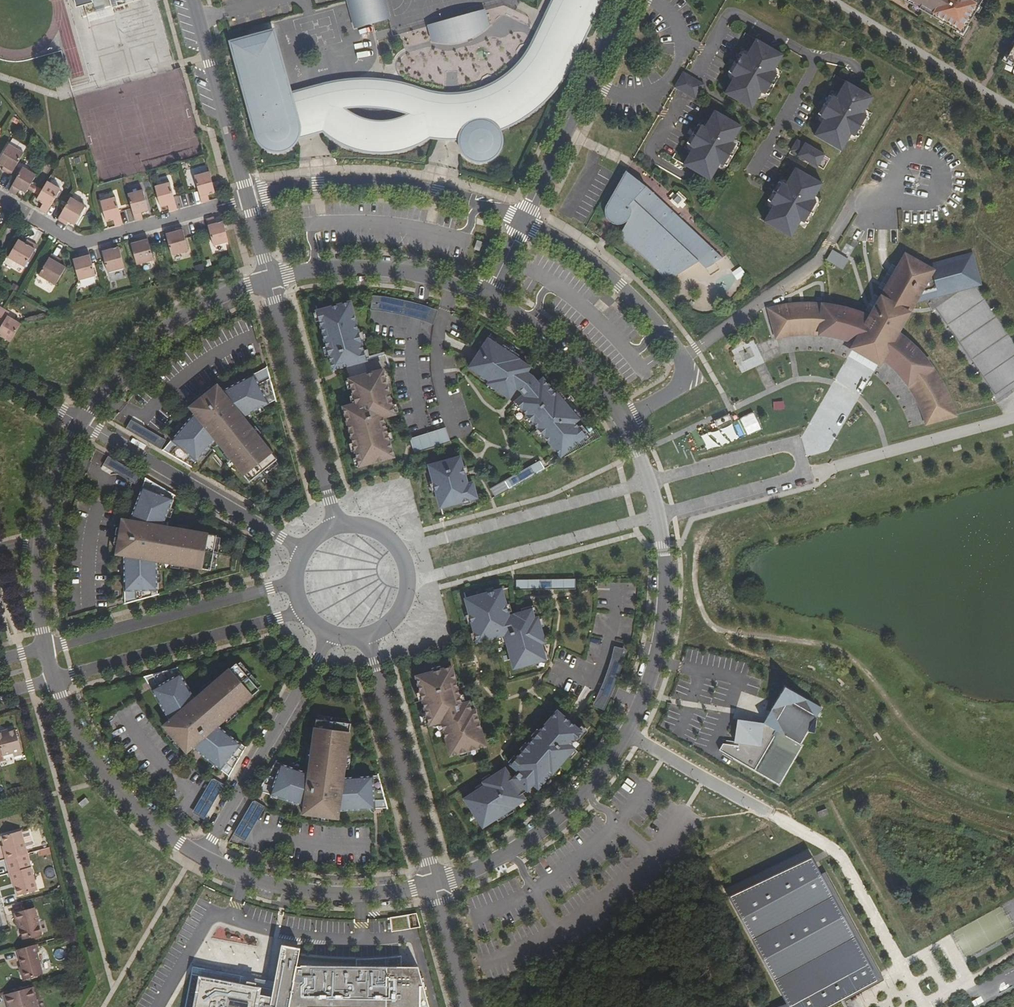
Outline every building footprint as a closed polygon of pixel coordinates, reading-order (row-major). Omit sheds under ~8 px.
[(85,5),(88,15),(113,8),(111,3),(123,0),(83,0),(85,5)] [(348,1),(355,28),(386,20),(381,0),(351,0),(348,1)] [(547,14),(586,33),(602,0),(554,0),(547,14)] [(983,0),(904,0),(963,34),(983,0)] [(488,27),(484,11),(475,14),(480,29),(488,27)] [(475,14),(437,24),(441,40),(480,29),(475,14)] [(586,33),(547,14),(538,32),(578,51),(586,33)] [(429,26),(433,42),(441,40),(437,24),(429,26)] [(248,34),(249,38),(269,32),(268,28),(248,34)] [(421,29),(399,35),(403,49),(425,43),(421,29)] [(465,128),(460,141),(460,143),(461,147),(463,152),(469,158),(479,162),(488,160),(496,155),(500,148),(501,139),(499,133),(498,130),(499,130),(512,124),(520,119),(532,111),(541,104),(545,100),(551,94),(555,89),(559,84),(565,75),(569,68),(572,62),(578,51),(538,32),(532,46),(528,52),(525,57),(520,63),(512,72),(509,74),(499,81),(495,84),(487,88),(480,90),(469,94),(459,95),(460,109),(451,109),(444,109),(445,95),(434,94),(424,92),(416,89),(411,87),(404,85),(392,83),(383,82),(356,81),(346,82),(336,83),(326,85),(314,88),(306,90),(309,103),(294,108),(290,95),(273,31),(269,32),(249,38),(231,43),(255,132),(258,139),(260,143),(263,147),(266,148),(268,149),(276,151),(285,150),(296,140),(299,131),(298,123),(312,119),(315,123),(325,132),(328,135),(341,143),(354,148),(367,151),(378,152),(390,152),(405,149),(418,144),(426,139),(431,136),(438,131),(443,126),(462,126),(465,128)] [(726,77),(716,95),(743,110),(753,93),(756,95),(768,75),(764,73),(774,56),(747,41),(738,58),(734,56),(723,76),(726,77)] [(64,85),(70,83),(61,51),(55,54),(64,85)] [(765,98),(778,71),(773,69),(760,96),(765,98)] [(702,85),(681,73),(672,88),(693,101),(702,85)] [(864,98),(838,83),(828,100),(824,98),(813,118),(816,120),(806,137),(834,153),(843,135),(847,137),(859,117),(855,115),(864,98)] [(306,90),(290,95),(294,108),(309,103),(306,90)] [(459,95),(445,95),(444,109),(451,109),(460,109),(459,95)] [(685,150),(674,167),(702,183),(712,166),(715,168),(727,147),(723,145),(733,128),(706,113),(696,130),(693,128),(681,148),(685,150)] [(312,119),(298,123),(299,131),(296,140),(325,132),(315,123),(312,119)] [(431,136),(426,139),(436,140),(445,141),(460,141),(465,128),(462,126),(443,126),(438,131),(431,136)] [(793,158),(813,169),(820,156),(801,145),(800,146),(793,142),(787,153),(794,157),(793,158)] [(10,174),(23,152),(8,143),(0,157),(0,164),(4,166),(2,169),(10,174)] [(23,167),(9,190),(17,195),(19,190),(25,193),(28,189),(31,185),(36,175),(23,167)] [(813,186),(786,171),(776,188),(773,186),(762,206),(765,207),(755,225),(782,240),(791,223),(795,225),(806,206),(803,204),(813,186)] [(209,172),(194,176),(201,202),(209,200),(208,195),(214,193),(209,172)] [(678,274),(694,264),(702,271),(721,258),(683,222),(645,188),(623,173),(602,205),(600,209),(598,213),(598,217),(600,221),(602,224),(606,227),(610,228),(615,228),(619,226),(622,223),(615,239),(625,245),(635,253),(643,259),(651,267),(658,274),(665,283),(678,274)] [(41,191),(39,195),(36,199),(42,203),(40,208),(47,213),(61,190),(47,181),(41,191)] [(177,209),(170,182),(154,186),(160,207),(168,205),(170,211),(177,209)] [(31,185),(28,189),(33,191),(39,195),(41,191),(35,187),(31,185)] [(143,190),(127,194),(135,220),(143,218),(141,213),(148,211),(143,190)] [(86,206),(71,197),(58,220),(67,225),(69,222),(75,225),(86,206)] [(116,226),(123,224),(116,197),(101,201),(107,222),(114,220),(116,226)] [(214,218),(206,220),(213,246),(228,242),(222,221),(215,223),(214,218)] [(176,232),(175,228),(165,231),(172,255),(189,251),(183,230),(176,232)] [(146,236),(137,238),(138,242),(130,244),(136,265),(153,260),(146,236)] [(7,256),(23,266),(36,245),(25,239),(23,243),(17,239),(7,256)] [(111,245),(101,248),(108,273),(125,268),(119,247),(112,249),(111,245)] [(833,250),(827,260),(843,269),(848,260),(833,250)] [(81,258),(73,260),(79,280),(96,276),(89,251),(80,254),(81,258)] [(55,284),(65,267),(58,263),(60,259),(50,253),(38,274),(55,284)] [(943,293),(915,301),(913,303),(976,286),(982,285),(973,253),(924,266),(926,268),(935,265),(936,267),(967,258),(973,283),(943,291),(943,293)] [(899,267),(871,318),(841,308),(821,305),(802,305),(786,306),(770,310),(777,336),(789,334),(803,332),(820,333),(838,336),(856,342),(854,347),(880,361),(882,357),(901,374),(913,390),(922,407),(928,422),(954,415),(947,397),(938,379),(926,362),(916,349),(896,333),(908,312),(913,303),(915,301),(943,293),(943,291),(973,283),(967,258),(936,267),(935,265),(926,268),(924,266),(906,256),(899,267)] [(739,267),(730,272),(735,280),(744,275),(739,267)] [(370,295),(371,310),(387,311),(398,314),(410,316),(422,320),(434,324),(439,310),(425,305),(413,302),(400,299),(388,297),(370,295)] [(387,357),(365,363),(364,357),(350,301),(318,311),(334,369),(346,365),(356,403),(344,406),(360,465),(394,456),(383,417),(396,414),(384,370),(390,368),(387,357)] [(20,324),(8,316),(10,312),(4,308),(0,314),(0,326),(1,327),(0,328),(0,336),(10,342),(20,324)] [(530,367),(489,339),(471,367),(491,380),(489,383),(510,398),(517,388),(521,391),(525,395),(516,402),(561,456),(586,436),(575,422),(579,420),(557,394),(556,394),(544,379),(538,383),(533,377),(527,373),(530,367)] [(364,357),(365,363),(387,357),(389,357),(387,351),(364,357)] [(254,374),(269,403),(276,399),(268,367),(254,374)] [(197,462),(215,440),(251,482),(279,458),(243,416),(269,403),(254,374),(222,391),(217,386),(189,409),(194,414),(173,440),(197,462)] [(713,421),(720,434),(733,427),(726,414),(713,421)] [(166,440),(131,420),(126,429),(161,450),(166,440)] [(446,428),(411,439),(415,452),(450,442),(446,428)] [(192,468),(197,462),(173,440),(164,452),(192,468)] [(464,456),(433,464),(445,506),(481,496),(477,481),(472,483),(464,456)] [(142,477),(108,457),(103,466),(136,485),(142,477)] [(505,481),(509,489),(545,469),(541,461),(505,481)] [(175,496),(146,479),(130,519),(121,519),(116,553),(124,553),(125,590),(157,590),(157,560),(211,569),(217,536),(163,526),(175,496)] [(509,489),(505,481),(491,489),(496,497),(509,489)] [(575,580),(516,581),(516,590),(575,589),(575,580)] [(509,587),(469,598),(481,644),(510,636),(519,671),(554,661),(549,645),(553,643),(545,616),(541,617),(539,608),(516,614),(509,587)] [(157,590),(125,590),(125,605),(157,596),(157,590)] [(615,685),(625,650),(614,647),(604,680),(593,705),(604,708),(615,685)] [(219,725),(259,689),(236,663),(196,698),(180,674),(153,689),(172,720),(167,725),(189,751),(194,746),(221,769),(241,743),(219,725)] [(461,665),(417,676),(430,728),(441,725),(449,757),(495,746),(484,708),(481,708),(479,699),(471,701),(461,665)] [(146,677),(153,689),(180,674),(178,668),(146,677)] [(821,708),(785,687),(770,712),(764,723),(738,720),(733,745),(723,744),(719,750),(779,785),(802,746),(800,744),(808,731),(814,732),(816,716),(821,708)] [(546,789),(584,748),(581,743),(592,731),(565,708),(511,767),(487,782),(489,785),(468,799),(488,830),(532,800),(528,793),(533,789),(536,791),(541,786),(546,789)] [(350,723),(317,719),(309,772),(282,764),(272,793),(305,805),(304,813),(338,818),(339,810),(374,809),(373,777),(344,778),(350,723)] [(22,755),(15,729),(8,731),(7,729),(0,731),(0,750),(2,757),(13,754),(14,757),(22,755)] [(241,743),(221,769),(230,776),(247,748),(241,743)] [(259,790),(272,793),(282,764),(276,762),(259,790)] [(373,777),(374,809),(388,808),(380,776),(373,777)] [(226,783),(217,778),(196,813),(205,818),(226,783)] [(263,805),(254,800),(234,834),(243,839),(263,805)] [(1,846),(5,860),(28,854),(21,830),(1,836),(4,845),(1,846)] [(29,847),(34,846),(30,830),(25,832),(29,847)] [(42,856),(52,854),(50,848),(41,850),(42,856)] [(788,1006),(848,1006),(845,1001),(884,980),(825,871),(820,874),(808,851),(727,894),(788,1006)] [(28,854),(5,860),(12,887),(15,887),(17,896),(38,890),(28,854)] [(54,867),(45,869),(47,878),(56,876),(54,867)] [(23,939),(42,934),(35,907),(13,913),(16,921),(17,929),(20,928),(23,939)] [(417,913),(390,917),(392,932),(421,927),(417,913)] [(38,952),(36,945),(17,950),(23,970),(20,971),(23,979),(42,974),(36,952),(38,952)] [(193,967),(186,1006),(429,1006),(418,967),(402,966),(402,956),(356,959),(356,966),(297,965),(300,948),(284,945),(275,982),(273,989),(239,983),(241,976),(193,967)] [(275,982),(241,976),(239,983),(273,989),(275,982)] [(34,986),(4,994),(7,1006),(40,1006),(34,986)]
